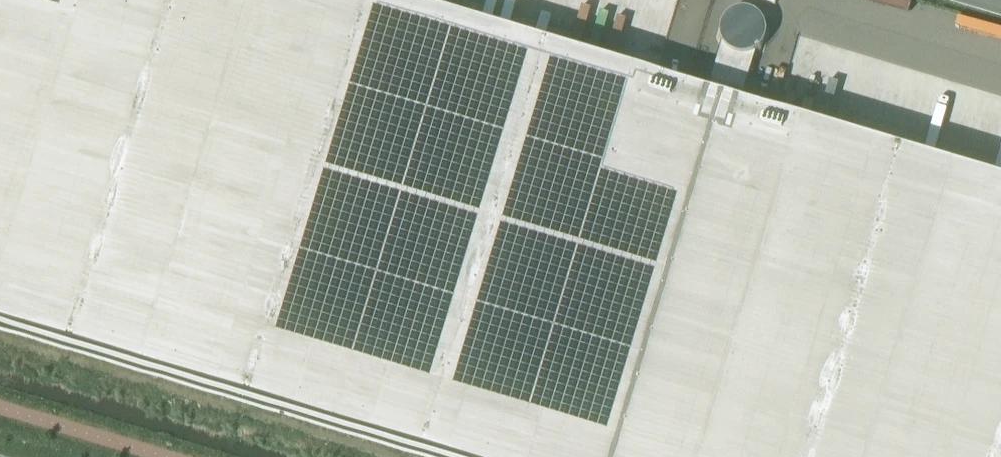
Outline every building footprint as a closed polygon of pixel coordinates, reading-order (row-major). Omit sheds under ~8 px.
[(425,456),(1000,456),(1000,184),(384,0),(0,0),(0,330),(425,456)] [(721,42),(709,88),(744,97),(756,53),(757,53),(758,52),(759,51),(760,50),(761,49),(762,47),(763,46),(764,45),(764,44),(765,42),(765,41),(766,39),(766,38),(766,37),(766,35),(766,34),(766,32),(766,31),(766,29),(765,28),(765,27),(764,25),(764,24),(763,23),(762,21),(761,20),(760,19),(759,18),(758,17),(757,16),(756,15),(755,14),(754,14),(752,13),(751,13),(750,12),(748,12),(747,12),(745,11),(744,11),(742,11),(741,11),(739,12),(738,12),(736,12),(735,13),(734,13),(732,14),(731,15),(730,16),(729,16),(727,17),(726,18),(725,19),(725,21),(724,22),(723,23),(722,24),(722,26),(721,27),(721,29),(720,30),(720,32),(720,33),(720,35),(720,36),(720,37),(720,39),(721,40),(721,42)]
